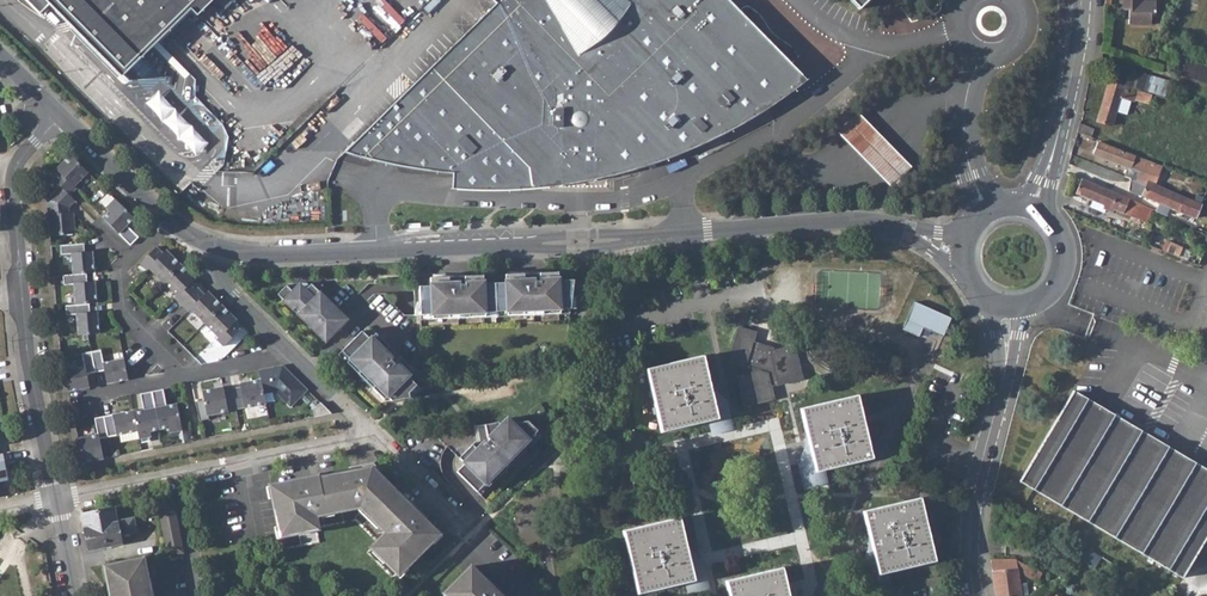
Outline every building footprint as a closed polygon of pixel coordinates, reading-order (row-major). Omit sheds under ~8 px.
[(39,14),(48,5),(123,81),(125,79),(122,76),(198,0),(25,0),(39,14)] [(372,161),(386,147),(401,162),(397,166),(453,174),(453,189),(517,190),(549,188),(549,170),(562,170),(569,171),(569,173),(579,173),(588,173),(588,171),(608,171),(608,177),(645,167),(703,145),(696,138),(700,135),(707,130),(724,135),(768,109),(807,81),(741,14),(734,21),(731,17),(734,7),(727,0),(492,0),(496,4),(398,100),(382,115),(344,153),(372,161)] [(859,10),(870,0),(849,0),(859,10)] [(1120,10),(1129,10),(1129,24),(1151,24),(1151,17),(1156,17),(1156,1),(1143,1),(1143,0),(1120,0),(1120,10)] [(731,17),(734,21),(741,14),(734,7),(731,17)] [(1158,47),(1153,43),(1148,48),(1154,53),(1158,47)] [(1206,84),(1206,67),(1187,59),(1181,74),(1206,84)] [(1169,82),(1115,66),(1110,81),(1124,85),(1165,96),(1169,82)] [(1110,81),(1109,81),(1098,121),(1112,125),(1116,111),(1127,114),(1131,101),(1134,102),(1135,99),(1149,104),(1152,93),(1124,85),(1110,81)] [(210,142),(158,89),(144,102),(197,155),(210,142)] [(859,115),(839,135),(892,190),(913,170),(859,115)] [(1094,129),(1079,123),(1077,132),(1091,137),(1094,129)] [(696,138),(703,145),(710,141),(724,135),(707,130),(700,135),(696,138)] [(1161,167),(1097,142),(1093,154),(1130,169),(1131,166),(1142,170),(1138,182),(1146,186),(1148,182),(1154,184),(1161,167)] [(372,161),(383,163),(397,166),(401,162),(386,147),(372,161)] [(52,177),(59,185),(68,194),(74,188),(72,186),(86,172),(68,154),(54,168),(57,172),(52,177)] [(549,170),(549,188),(569,185),(608,177),(608,171),(588,171),(588,173),(579,173),(569,173),(569,171),(562,170),(549,170)] [(1151,208),(1081,179),(1075,193),(1093,200),(1090,206),(1103,212),(1105,209),(1113,212),(1114,209),(1145,222),(1151,208)] [(1154,184),(1148,182),(1146,186),(1138,182),(1130,179),(1128,190),(1143,196),(1159,203),(1157,209),(1156,210),(1166,214),(1167,213),(1192,224),(1201,204),(1154,184)] [(47,202),(73,199),(69,194),(68,194),(59,185),(46,198),(47,202)] [(108,205),(114,200),(108,194),(102,199),(108,205)] [(1140,202),(1157,209),(1159,203),(1143,196),(1140,202)] [(47,202),(50,236),(75,234),(73,213),(67,213),(66,209),(75,201),(73,199),(47,202)] [(103,218),(119,233),(131,245),(139,237),(127,225),(133,219),(114,200),(108,205),(112,209),(103,218)] [(1161,250),(1187,261),(1191,251),(1165,240),(1161,250)] [(71,254),(72,275),(86,273),(94,273),(92,252),(84,252),(84,243),(60,245),(61,255),(71,254)] [(148,269),(162,282),(177,268),(180,264),(165,250),(162,254),(156,247),(139,264),(146,271),(148,269)] [(195,279),(180,264),(177,268),(162,282),(176,296),(174,298),(181,305),(183,303),(198,288),(191,282),(195,279)] [(483,276),(430,278),(430,286),(419,287),(420,315),(432,315),(432,319),(485,317),(485,312),(507,311),(507,316),(560,313),(559,309),(570,308),(573,280),(558,281),(558,272),(505,275),(505,283),(483,284),(483,276)] [(73,284),(75,305),(89,304),(96,303),(94,282),(87,282),(86,273),(72,275),(62,275),(63,285),(73,284)] [(287,285),(278,294),(294,309),(297,306),(307,317),(304,320),(320,336),(324,333),(329,339),(348,320),(340,311),(338,313),(334,317),(324,306),(327,303),(329,301),(312,284),(306,290),(304,287),(297,287),(293,291),(287,285)] [(204,324),(214,313),(219,309),(222,305),(207,291),(204,295),(198,288),(183,303),(181,305),(188,312),(190,310),(204,324)] [(951,317),(913,302),(902,329),(918,336),(920,333),(922,328),(929,331),(943,336),(951,317)] [(338,313),(327,303),(324,306),(334,317),(338,313)] [(76,314),(78,335),(88,334),(99,333),(97,312),(89,313),(89,304),(75,305),(65,306),(66,315),(76,314)] [(214,313),(204,324),(218,337),(216,339),(223,346),(240,330),(233,323),(237,320),(222,305),(219,309),(214,313)] [(297,306),(294,309),(304,320),(307,317),(297,306)] [(746,364),(749,365),(747,373),(737,375),(744,406),(775,399),(772,386),(780,384),(803,379),(795,345),(770,351),(770,353),(767,354),(756,350),(758,343),(753,341),(756,332),(739,327),(728,361),(745,367),(746,364)] [(922,328),(920,333),(927,336),(929,331),(922,328)] [(362,331),(342,351),(350,360),(347,363),(359,375),(362,371),(376,385),(373,388),(385,400),(388,397),(392,402),(410,398),(409,394),(417,386),(408,377),(413,371),(376,334),(370,340),(362,331)] [(320,336),(326,342),(329,339),(324,333),(320,336)] [(123,359),(103,363),(100,350),(91,351),(94,365),(96,377),(105,375),(107,384),(128,379),(123,359)] [(68,391),(89,387),(87,378),(96,377),(94,365),(91,351),(82,353),(84,367),(64,371),(68,391)] [(342,351),(339,355),(347,363),(350,360),(342,351)] [(732,427),(726,403),(715,406),(710,383),(703,355),(647,369),(661,431),(710,420),(712,431),(732,427)] [(289,371),(283,365),(279,366),(286,374),(289,371)] [(264,394),(275,391),(291,407),(308,390),(289,371),(286,374),(279,366),(259,370),(261,379),(264,394)] [(362,371),(359,375),(373,388),(376,385),(362,371)] [(236,409),(266,404),(264,394),(261,379),(240,383),(241,387),(232,389),(236,409)] [(207,416),(228,411),(236,409),(232,389),(224,391),(223,386),(202,391),(207,416)] [(155,408),(159,430),(169,427),(170,433),(182,430),(176,404),(166,406),(163,389),(152,391),(155,408)] [(133,412),(137,431),(139,439),(151,436),(150,431),(159,430),(155,408),(152,391),(140,394),(144,410),(133,412)] [(1074,391),(1020,481),(1175,572),(1182,577),(1206,535),(1206,470),(1074,391)] [(858,395),(801,409),(813,459),(802,462),(808,485),(826,480),(824,469),(872,458),(858,395)] [(330,411),(320,402),(313,410),(314,414),(330,411)] [(108,437),(137,431),(133,412),(133,410),(104,416),(108,437)] [(77,438),(82,462),(103,458),(99,439),(108,437),(104,416),(94,418),(98,434),(77,438)] [(475,442),(459,458),(457,456),(454,460),(454,462),(454,468),(477,492),(485,484),(488,487),(500,475),(497,472),(511,458),(514,461),(526,450),(523,446),(538,431),(528,421),(513,425),(507,419),(501,425),(498,423),(478,427),(480,441),(475,442)] [(500,475),(514,461),(511,458),(497,472),(500,475)] [(371,466),(271,486),(283,549),(319,542),(316,528),(356,520),(379,542),(369,553),(394,578),(439,532),(371,466)] [(485,484),(477,492),(480,495),(488,487),(485,484)] [(156,497),(168,556),(183,553),(171,494),(156,497)] [(920,498),(864,511),(876,562),(865,564),(870,587),(889,583),(887,572),(935,560),(920,498)] [(82,514),(89,549),(102,547),(121,543),(119,534),(136,532),(134,517),(119,520),(119,521),(117,521),(114,508),(82,514)] [(680,517),(623,530),(638,593),(687,582),(689,593),(709,588),(703,565),(692,568),(680,517)] [(1097,554),(1086,548),(1079,559),(1090,565),(1097,554)] [(1090,565),(1095,568),(1101,556),(1097,554),(1090,565)] [(112,566),(118,595),(154,595),(150,578),(146,579),(142,560),(112,566)] [(991,560),(996,595),(1018,595),(1029,595),(1027,582),(1020,583),(1019,571),(1038,581),(1043,573),(1017,560),(991,560)] [(112,595),(118,595),(112,566),(106,567),(112,595)] [(472,566),(447,591),(452,595),(503,595),(472,566)] [(726,581),(729,595),(789,595),(782,567),(726,581)] [(1134,590),(1142,595),(1146,586),(1138,582),(1134,590)]
